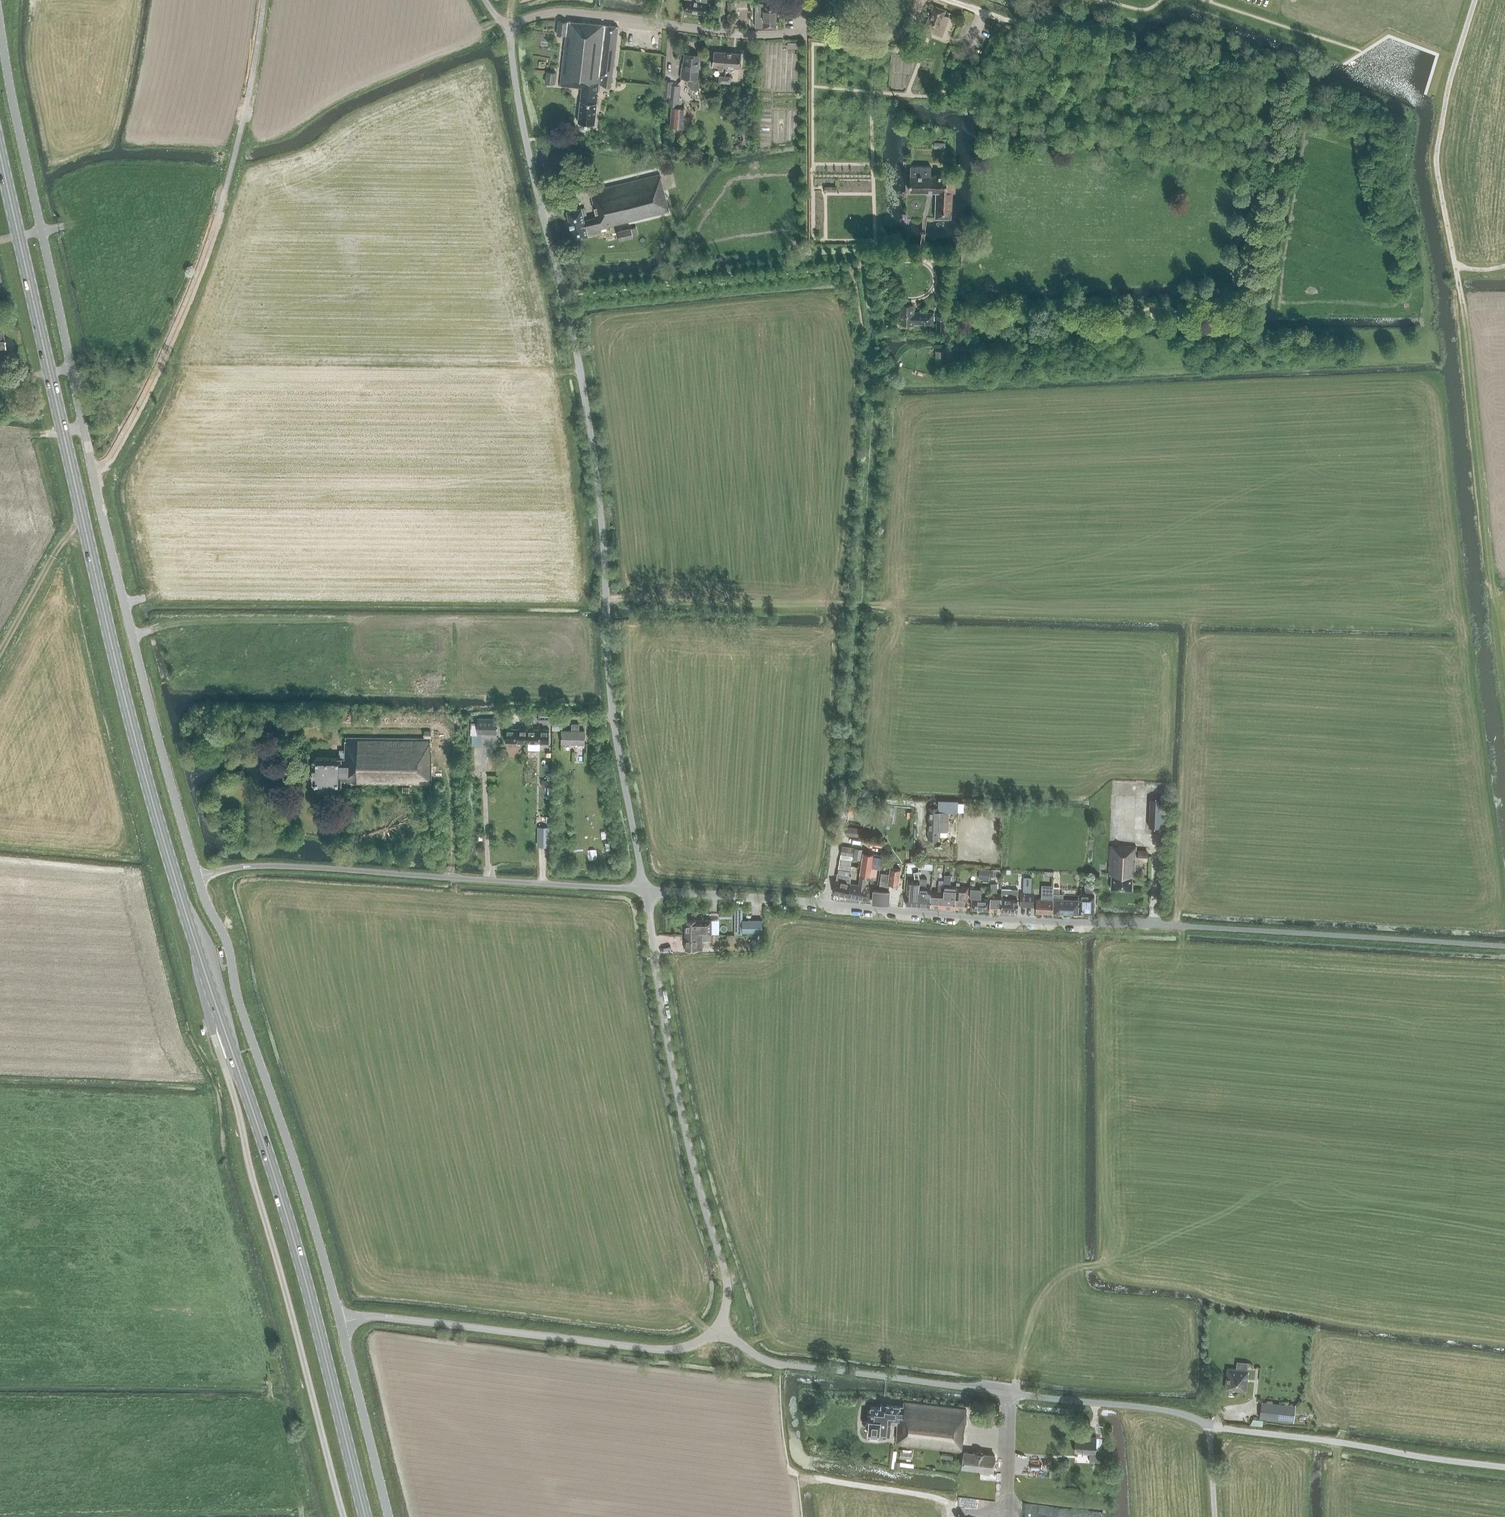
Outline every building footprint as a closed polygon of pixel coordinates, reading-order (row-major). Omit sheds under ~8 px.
[(685,11),(705,14),(707,3),(706,3),(707,0),(687,0),(685,11)] [(776,27),(776,3),(755,3),(755,27),(776,27)] [(927,22),(927,24),(928,25),(939,29),(944,14),(945,9),(933,6),(927,22)] [(939,29),(928,25),(926,30),(942,36),(949,16),(944,14),(939,29)] [(612,73),(618,26),(567,21),(567,22),(558,21),(557,34),(565,35),(560,85),(581,87),(578,122),(594,125),(598,84),(603,84),(602,86),(610,87),(612,73)] [(726,66),(727,52),(713,51),(712,65),(726,66)] [(740,53),(727,52),(726,66),(739,67),(740,53)] [(697,78),(699,55),(685,53),(683,67),(682,67),(681,77),(689,78),(688,84),(692,88),(698,89),(699,78),(697,78)] [(555,84),(556,72),(546,71),(545,83),(555,84)] [(663,96),(670,96),(669,105),(676,106),(678,86),(671,85),(671,82),(664,82),(663,96)] [(682,117),(683,108),(671,107),(670,126),(687,127),(687,117),(682,117)] [(706,153),(700,149),(697,154),(702,158),(706,153)] [(955,192),(955,177),(953,177),(946,176),(946,175),(934,175),(932,175),(932,167),(910,166),(909,191),(931,191),(936,191),(934,218),(951,218),(952,192),(955,192)] [(599,228),(669,211),(660,174),(590,191),(596,217),(584,220),(581,207),(567,211),(573,239),(587,236),(587,235),(600,232),(599,228)] [(630,227),(617,230),(619,240),(633,237),(630,227)] [(932,323),(932,312),(912,312),(912,305),(899,305),(900,323),(932,323)] [(945,312),(936,312),(936,326),(944,326),(945,312)] [(944,372),(945,350),(936,350),(936,372),(944,372)] [(477,723),(477,733),(481,733),(496,733),(496,719),(477,718),(477,723)] [(505,742),(514,742),(527,742),(527,718),(522,718),(522,729),(505,728),(505,742)] [(549,729),(540,729),(532,729),(532,719),(527,718),(527,742),(549,743),(549,729)] [(584,743),(584,731),(579,730),(579,724),(572,723),(571,730),(561,730),(561,743),(584,743)] [(431,784),(431,749),(430,749),(430,738),(431,738),(431,731),(423,731),(423,738),(346,738),(346,751),(340,750),(340,758),(316,758),(313,761),(313,768),(312,768),(312,775),(313,775),(313,783),(314,786),(318,786),(317,791),(328,791),(328,786),(341,787),(341,780),(345,780),(345,783),(431,784)] [(939,801),(938,807),(938,810),(938,811),(947,812),(958,812),(958,802),(939,801)] [(861,808),(861,806),(849,804),(848,814),(860,816),(860,815),(861,808)] [(929,807),(928,833),(938,833),(938,831),(947,831),(947,812),(938,811),(938,810),(938,807),(929,807)] [(861,837),(862,829),(846,827),(845,834),(861,837)] [(853,848),(841,846),(840,854),(852,856),(853,848)] [(1135,872),(1136,847),(1118,846),(1118,847),(1110,846),(1109,875),(1111,875),(1111,889),(1131,891),(1132,877),(1134,877),(1134,872),(1135,872)] [(853,859),(861,860),(862,849),(855,848),(853,859)] [(1138,852),(1138,860),(1146,861),(1147,853),(1138,852)] [(878,868),(880,856),(873,855),(863,853),(859,875),(858,885),(849,883),(847,896),(865,900),(866,888),(863,888),(864,885),(865,886),(866,880),(869,880),(870,876),(871,867),(878,868)] [(850,870),(852,856),(840,854),(838,868),(850,870)] [(889,890),(888,890),(889,883),(898,885),(900,869),(889,867),(888,874),(880,873),(878,890),(873,889),(872,902),(888,903),(889,890)] [(989,869),(979,868),(978,879),(982,879),(982,882),(989,882),(989,869)] [(909,883),(908,890),(907,890),(906,905),(917,906),(919,878),(918,872),(911,872),(910,883),(909,883)] [(833,893),(847,896),(849,883),(850,876),(849,876),(837,873),(836,880),(835,880),(833,893)] [(943,882),(943,894),(941,907),(954,908),(955,895),(956,887),(950,887),(951,875),(944,875),(943,880),(943,882)] [(917,906),(929,907),(930,888),(924,888),(925,886),(926,884),(926,879),(919,878),(917,906)] [(938,880),(938,884),(937,892),(930,892),(929,907),(941,907),(943,894),(943,882),(943,880),(938,880)] [(956,882),(956,887),(955,895),(954,908),(966,909),(967,899),(968,888),(959,887),(959,882),(956,882)] [(1000,894),(997,894),(997,883),(990,883),(990,894),(989,899),(989,910),(991,910),(1000,911),(1001,897),(1000,897),(1000,894)] [(1041,885),(1041,899),(1036,899),(1035,912),(1052,913),(1053,885),(1041,885)] [(970,887),(970,891),(969,897),(971,897),(971,909),(989,910),(989,899),(980,898),(981,888),(970,887)] [(1001,889),(1001,897),(1000,911),(1016,911),(1017,899),(1017,890),(1001,889)] [(1053,893),(1053,899),(1054,899),(1053,913),(1064,913),(1064,915),(1068,915),(1068,913),(1090,914),(1093,914),(1093,895),(1078,894),(1078,900),(1062,899),(1063,894),(1059,893),(1053,893)] [(702,934),(710,934),(710,927),(710,921),(712,921),(712,920),(685,919),(685,934),(697,934),(702,934)] [(762,920),(742,920),(742,932),(762,932),(762,920)] [(702,949),(702,941),(711,941),(711,945),(715,945),(715,944),(719,944),(719,934),(718,934),(710,934),(702,934),(697,934),(685,934),(685,949),(697,949),(702,949)] [(1234,1390),(1246,1391),(1248,1370),(1227,1368),(1225,1389),(1228,1389),(1229,1388),(1235,1388),(1234,1390)] [(1293,1421),(1295,1405),(1261,1401),(1259,1417),(1293,1421)] [(869,1418),(868,1420),(866,1422),(866,1426),(868,1429),(868,1430),(869,1430),(868,1437),(878,1437),(879,1434),(889,1435),(890,1423),(897,1424),(896,1443),(959,1451),(961,1450),(966,1409),(903,1402),(903,1405),(888,1404),(888,1403),(880,1403),(880,1407),(870,1406),(869,1418)] [(1095,1449),(1096,1437),(1075,1436),(1074,1452),(1089,1452),(1089,1461),(1101,1462),(1101,1450),(1095,1449)] [(992,1470),(994,1455),(964,1451),(962,1467),(981,1469),(980,1471),(988,1472),(989,1470),(992,1470)]
